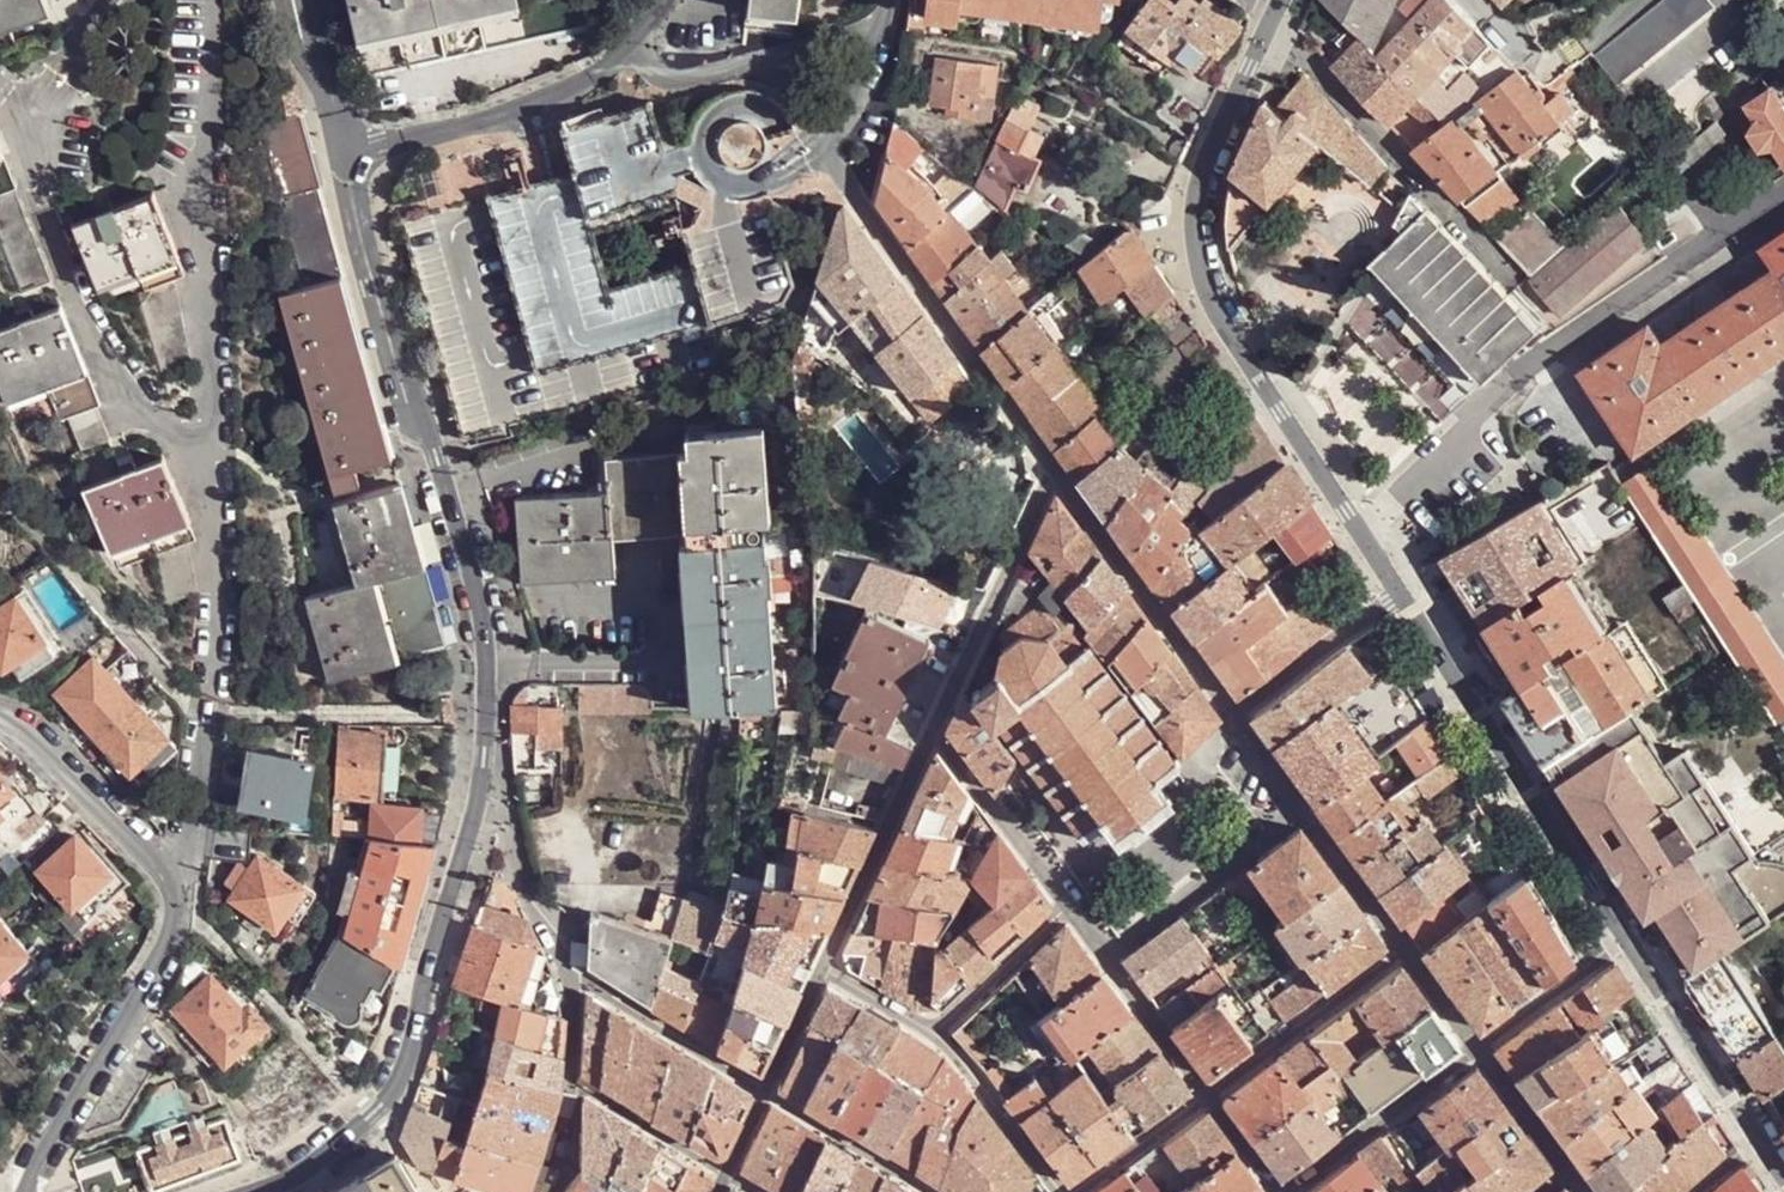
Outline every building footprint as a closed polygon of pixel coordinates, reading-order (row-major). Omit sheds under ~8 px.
[(46,3),(44,0),(0,0),(0,21),(46,3)] [(357,42),(517,7),(516,0),(347,0),(357,42)] [(517,7),(519,14),(358,49),(366,76),(589,26),(584,0),(547,0),(517,7)] [(748,5),(798,12),(800,0),(748,0),(748,5)] [(925,13),(925,0),(914,0),(914,4),(915,8),(916,10),(919,12),(921,13),(925,13)] [(925,13),(924,17),(956,21),(958,6),(1098,25),(1100,16),(1102,0),(925,0),(925,13)] [(1112,0),(1102,0),(1100,16),(1100,17),(1103,17),(1105,17),(1107,17),(1109,15),(1110,12),(1112,0)] [(1215,92),(1199,80),(1215,56),(1206,49),(1214,38),(1223,45),(1239,24),(1207,0),(1148,0),(1125,32),(1172,65),(1173,63),(1188,74),(1173,93),(1204,115),(1209,103),(1215,92)] [(1398,0),(1320,0),(1358,36),(1363,40),(1374,49),(1380,38),(1398,0)] [(1518,71),(1452,0),(1406,0),(1400,8),(1413,21),(1389,47),(1381,56),(1418,97),(1430,108),(1446,124),(1518,71)] [(1707,0),(1664,0),(1595,56),(1618,87),(1714,8),(1707,0)] [(0,21),(0,30),(49,11),(46,3),(0,21)] [(796,20),(798,12),(748,5),(747,14),(796,20)] [(517,7),(357,42),(358,49),(519,14),(517,7)] [(1162,78),(1172,65),(1125,32),(1117,44),(1162,78)] [(1356,46),(1363,40),(1358,36),(1352,42),(1356,46)] [(1215,56),(1223,45),(1214,38),(1206,49),(1215,56)] [(1374,49),(1381,56),(1389,47),(1380,38),(1374,49)] [(1392,126),(1418,97),(1381,56),(1374,49),(1363,40),(1356,46),(1334,67),(1363,96),(1392,126)] [(1781,57),(1756,80),(1766,94),(1770,90),(1783,109),(1783,65),(1781,57)] [(979,98),(981,84),(983,66),(935,59),(927,105),(945,108),(956,110),(956,117),(991,121),(993,100),(988,99),(979,98)] [(1545,105),(1518,71),(1446,124),(1414,150),(1438,175),(1462,201),(1498,171),(1559,123),(1545,105)] [(1229,240),(1230,249),(1268,203),(1271,206),(1320,143),(1370,185),(1389,168),(1344,122),(1338,127),(1325,115),(1331,108),(1303,77),(1286,100),(1296,110),(1289,119),(1278,111),(1273,107),(1267,104),(1243,156),(1238,164),(1235,173),(1232,181),(1230,192),(1229,200),(1229,223),(1229,240)] [(298,84),(281,89),(288,115),(289,115),(305,111),(298,84)] [(989,85),(981,84),(979,98),(988,99),(989,85)] [(1770,90),(1766,94),(1748,106),(1757,123),(1751,134),(1763,151),(1775,149),(1783,163),(1783,109),(1770,90)] [(561,175),(543,180),(530,184),(526,185),(523,186),(485,198),(447,207),(400,219),(456,415),(462,436),(505,424),(709,368),(720,351),(712,323),(784,302),(795,283),(771,199),(766,180),(760,160),(770,153),(782,142),(794,132),(794,130),(792,122),(789,117),(784,110),(776,103),(771,99),(766,97),(760,94),(757,93),(750,92),(745,91),(740,91),(732,92),(724,94),(715,98),(707,104),(702,109),(697,115),(692,125),(691,130),(689,141),(677,144),(664,99),(656,101),(600,117),(568,126),(561,128),(573,171),(561,175)] [(1561,93),(1545,105),(1559,123),(1575,112),(1561,93)] [(1012,108),(1008,118),(1030,130),(1042,107),(1024,98),(1017,110),(1012,108)] [(1286,100),(1278,111),(1289,119),(1296,110),(1286,100)] [(944,116),(956,117),(956,110),(945,108),(944,116)] [(1344,122),(1331,108),(1325,115),(1338,127),(1344,122)] [(1405,139),(1414,150),(1446,124),(1430,108),(1422,115),(1427,121),(1405,139)] [(258,128),(278,199),(315,189),(295,118),(258,128)] [(1030,130),(1008,118),(996,141),(999,142),(976,187),(1005,211),(1017,189),(1026,194),(1033,179),(1040,163),(1034,160),(1019,152),(1030,130)] [(1653,169),(1647,176),(1661,191),(1725,134),(1714,122),(1657,174),(1653,169)] [(1044,137),(1030,130),(1019,152),(1034,160),(1044,137)] [(500,158),(507,179),(520,176),(523,186),(526,185),(530,184),(526,171),(520,152),(500,158)] [(967,196),(974,191),(966,184),(952,172),(930,190),(888,152),(876,203),(892,225),(909,248),(951,210),(967,196)] [(21,293),(51,282),(45,266),(18,205),(6,174),(0,159),(0,244),(21,293)] [(1462,201),(1532,275),(1567,245),(1555,232),(1520,199),(1498,171),(1462,201)] [(315,189),(278,199),(297,268),(336,257),(315,189)] [(973,206),(983,198),(974,191),(967,196),(973,206)] [(96,282),(175,250),(153,194),(118,207),(105,213),(73,226),(96,282)] [(1500,369),(1542,331),(1510,297),(1412,196),(1396,224),(1404,234),(1372,264),(1458,354),(1473,341),(1500,369)] [(103,205),(105,213),(118,207),(116,200),(103,205)] [(1618,205),(1531,281),(1561,317),(1649,240),(1618,205)] [(845,207),(842,209),(819,277),(849,318),(899,280),(845,207)] [(922,265),(934,282),(978,244),(951,210),(909,248),(922,265)] [(1555,232),(1567,245),(1582,233),(1568,219),(1555,232)] [(1144,246),(1134,230),(1124,232),(1106,245),(1088,260),(1079,267),(1103,302),(1108,297),(1154,262),(1144,246)] [(1088,260),(1106,245),(1083,232),(1070,236),(1065,247),(1088,260)] [(1682,333),(1666,346),(1652,325),(1582,373),(1636,456),(1783,355),(1783,235),(1762,250),(1776,270),(1759,280),(1748,288),(1693,326),(1682,333)] [(941,290),(947,298),(990,259),(978,244),(934,282),(941,290)] [(100,290),(141,272),(177,258),(178,257),(175,250),(96,282),(100,290)] [(953,307),(959,316),(1002,278),(1015,267),(1001,250),(990,259),(947,298),(953,307)] [(341,277),(336,257),(297,268),(303,289),(341,277)] [(177,258),(141,272),(146,289),(137,292),(164,374),(191,363),(175,278),(182,274),(177,258)] [(1174,293),(1154,262),(1108,297),(1116,310),(1129,301),(1145,319),(1150,315),(1174,293)] [(1744,283),(1748,288),(1759,280),(1756,275),(1744,283)] [(393,457),(341,277),(303,289),(286,293),(338,471),(354,468),(393,457)] [(849,318),(819,277),(813,297),(836,328),(849,318)] [(973,333),(986,351),(1028,313),(1002,278),(959,316),(973,333)] [(958,360),(899,280),(849,318),(912,394),(914,393),(958,360)] [(1049,316),(1069,298),(1059,286),(1028,313),(986,351),(998,367),(1010,383),(1054,344),(1064,335),(1049,316)] [(331,473),(338,471),(286,293),(279,295),(331,473)] [(1191,363),(1204,347),(1206,343),(1174,293),(1150,315),(1177,346),(1191,363)] [(83,363),(61,306),(33,316),(19,322),(0,330),(0,387),(4,396),(83,363)] [(16,313),(19,322),(33,316),(30,309),(16,313)] [(1678,327),(1682,333),(1693,326),(1690,319),(1678,327)] [(827,334),(824,333),(824,332),(821,332),(818,334),(815,337),(814,339),(814,342),(815,344),(817,347),(819,348),(824,348),(826,348),(829,345),(830,342),(830,339),(829,335),(827,334)] [(1486,383),(1500,369),(1473,341),(1458,354),(1486,383)] [(1021,399),(1033,415),(1078,376),(1054,344),(1010,383),(1021,399)] [(815,355),(795,349),(790,365),(810,372),(815,355)] [(970,377),(958,360),(914,393),(927,410),(970,377)] [(7,402),(49,385),(86,370),(83,363),(4,396),(7,402)] [(810,372),(790,365),(799,436),(818,434),(815,403),(810,372)] [(86,370),(49,385),(57,403),(63,420),(67,419),(73,436),(79,451),(109,439),(103,424),(97,408),(100,405),(94,390),(86,370)] [(1080,480),(1119,448),(1096,418),(1104,413),(1078,376),(1033,415),(1056,447),(1080,480)] [(1119,448),(1128,441),(1104,413),(1096,418),(1119,448)] [(1284,462),(1258,424),(1252,433),(1211,490),(1202,510),(1212,521),(1284,462)] [(698,709),(741,710),(741,707),(775,708),(775,702),(777,703),(769,594),(767,559),(764,521),(770,521),(763,428),(686,434),(687,451),(679,452),(679,453),(620,457),(605,458),(608,491),(515,498),(518,536),(521,574),(616,567),(614,539),(613,531),(667,527),(684,526),(682,497),(691,497),(693,526),(684,527),(685,544),(687,544),(692,618),(698,709)] [(1141,456),(1128,441),(1119,448),(1080,480),(1095,500),(1110,520),(1146,462),(1158,445),(1153,441),(1141,456)] [(126,481),(86,497),(110,553),(114,552),(150,537),(157,554),(187,542),(196,538),(163,457),(138,467),(124,474),(126,481)] [(119,464),(124,474),(138,467),(135,459),(119,464)] [(1188,520),(1211,490),(1188,469),(1175,489),(1146,462),(1110,520),(1122,537),(1134,554),(1167,503),(1173,509),(1188,520)] [(1297,482),(1284,462),(1212,521),(1200,530),(1197,533),(1205,543),(1226,567),(1230,564),(1235,560),(1273,530),(1310,501),(1297,482)] [(1607,464),(1594,473),(1604,489),(1619,480),(1607,464)] [(1623,486),(1688,584),(1703,608),(1711,621),(1723,639),(1754,617),(1653,467),(1623,486)] [(359,485),(354,468),(338,471),(331,473),(335,490),(359,485)] [(83,491),(86,497),(126,481),(124,474),(83,491)] [(332,507),(356,584),(424,566),(401,485),(332,507)] [(1030,551),(1047,572),(1084,531),(1070,513),(1056,494),(1030,551)] [(684,526),(684,527),(693,526),(691,497),(682,497),(684,526)] [(1488,627),(1568,573),(1587,561),(1548,499),(1460,550),(1444,560),(1466,593),(1488,627)] [(1331,533),(1310,501),(1273,530),(1297,561),(1313,549),(1331,533)] [(1168,516),(1173,509),(1167,503),(1134,554),(1145,569),(1156,583),(1189,531),(1168,516)] [(1200,530),(1194,524),(1189,531),(1156,583),(1166,597),(1175,610),(1206,584),(1189,564),(1205,543),(1197,533),(1200,530)] [(668,535),(667,527),(613,531),(614,539),(668,535)] [(1084,531),(1047,572),(1052,578),(1037,594),(1041,599),(1054,615),(1057,611),(1069,597),(1066,595),(1102,557),(1093,544),(1084,531)] [(1336,542),(1331,533),(1313,549),(1319,555),(1336,542)] [(187,542),(157,554),(168,604),(198,592),(187,542)] [(685,618),(692,618),(687,544),(685,544),(680,544),(685,618)] [(1113,572),(1102,557),(1066,595),(1069,597),(1091,626),(1125,587),(1113,572)] [(1254,587),(1235,560),(1230,564),(1250,592),(1254,587)] [(1230,564),(1226,567),(1206,584),(1175,610),(1186,625),(1197,640),(1258,592),(1254,587),(1250,592),(1230,564)] [(447,647),(424,566),(356,584),(306,597),(312,617),(319,616),(320,626),(314,628),(329,679),(398,659),(447,647)] [(616,575),(616,567),(521,574),(522,582),(616,575)] [(1371,595),(1357,571),(1325,594),(1328,599),(1320,606),(1318,603),(1307,611),(1299,601),(1286,610),(1266,585),(1258,592),(1197,640),(1218,669),(1239,697),(1369,601),(1371,600),(1371,598),(1371,595)] [(1019,573),(1004,607),(1019,613),(1031,588),(1019,573)] [(1521,678),(1525,686),(1608,635),(1606,629),(1610,626),(1576,575),(1572,577),(1568,573),(1488,627),(1506,654),(1516,669),(1521,678)] [(1688,584),(1666,598),(1680,621),(1703,608),(1688,584)] [(1136,602),(1125,587),(1091,626),(1113,654),(1147,617),(1136,602)] [(9,601),(40,646),(48,641),(18,595),(9,601)] [(1014,746),(1020,754),(1028,763),(1026,765),(1029,769),(1030,768),(1044,786),(1043,787),(1047,792),(1048,791),(1062,810),(1061,811),(1064,815),(1065,814),(1079,833),(1078,834),(1082,841),(1106,824),(1114,834),(1112,835),(1118,844),(1175,803),(1168,794),(1167,795),(1159,784),(1181,767),(1175,760),(1174,761),(1160,743),(1162,742),(1159,738),(1157,738),(1143,720),(1145,719),(1141,714),(1140,715),(1126,697),(1128,696),(1124,691),(1123,692),(1109,674),(1111,673),(1107,668),(1106,670),(1092,651),(1094,650),(1090,644),(1088,646),(1075,629),(1077,628),(1072,621),(1069,624),(1057,611),(1054,615),(1041,599),(1035,603),(1037,605),(1003,633),(1010,643),(1000,651),(996,674),(971,693),(993,723),(995,721),(1010,741),(1009,742),(1012,747),(1014,746)] [(40,646),(9,601),(0,607),(0,666),(3,671),(16,663),(40,646)] [(930,640),(903,627),(866,610),(831,683),(848,691),(838,714),(846,717),(833,745),(836,745),(904,767),(914,745),(887,732),(886,735),(879,731),(912,663),(918,666),(930,640)] [(87,626),(98,639),(111,629),(99,616),(87,626)] [(312,617),(314,628),(320,626),(319,616),(312,617)] [(1113,654),(1108,660),(1132,690),(1172,652),(1160,635),(1147,617),(1113,654)] [(1780,723),(1783,720),(1783,662),(1754,617),(1723,639),(1729,649),(1780,723)] [(685,618),(691,709),(698,709),(692,618),(685,618)] [(1701,625),(1719,656),(1729,649),(1723,639),(1711,621),(1701,625)] [(1656,697),(1669,687),(1628,622),(1613,633),(1656,697)] [(1091,626),(1085,633),(1107,661),(1108,660),(1113,654),(1091,626)] [(1488,627),(1480,632),(1498,659),(1506,654),(1488,627)] [(1263,731),(1274,746),(1334,702),(1336,700),(1371,679),(1375,676),(1374,674),(1393,661),(1396,659),(1376,628),(1349,644),(1251,716),(1263,731)] [(1528,732),(1550,765),(1624,716),(1656,697),(1613,633),(1608,635),(1525,686),(1507,700),(1528,732)] [(1172,652),(1132,690),(1157,722),(1197,686),(1185,669),(1172,652)] [(1507,676),(1516,669),(1506,654),(1498,659),(1496,660),(1507,676)] [(63,669),(46,682),(140,782),(158,764),(177,746),(121,685),(124,680),(115,671),(110,673),(94,656),(70,676),(63,669)] [(1397,667),(1393,661),(1374,674),(1375,676),(1371,679),(1374,684),(1397,667)] [(887,732),(918,666),(912,663),(879,731),(886,735),(887,732)] [(1334,702),(1274,746),(1295,775),(1316,804),(1364,770),(1378,760),(1375,756),(1395,740),(1427,717),(1397,667),(1374,684),(1371,679),(1336,700),(1334,702)] [(579,681),(579,713),(648,712),(648,680),(579,681)] [(1197,686),(1157,722),(1182,754),(1221,718),(1209,702),(1197,686)] [(1016,757),(964,692),(947,728),(971,760),(996,792),(1016,757)] [(539,706),(512,706),(512,734),(563,734),(563,709),(539,708),(539,706)] [(741,710),(741,721),(769,721),(769,710),(741,710)] [(813,721),(814,711),(782,710),(781,721),(813,721)] [(827,743),(833,745),(846,717),(838,714),(824,742),(827,743)] [(1736,821),(1715,834),(1670,764),(1659,772),(1636,736),(1624,716),(1550,765),(1558,779),(1567,794),(1577,788),(1602,828),(1611,822),(1622,841),(1616,846),(1620,853),(1635,877),(1639,883),(1645,878),(1659,897),(1651,902),(1684,953),(1764,903),(1775,921),(1783,914),(1783,790),(1736,821)] [(1448,754),(1427,717),(1395,740),(1419,775),(1448,754)] [(350,725),(339,725),(335,794),(382,797),(385,732),(349,730),(350,725)] [(1648,728),(1636,736),(1659,772),(1670,764),(1648,728)] [(398,733),(385,732),(382,797),(395,797),(398,733)] [(9,748),(4,743),(0,739),(0,756),(9,748)] [(833,761),(836,745),(833,745),(827,743),(823,758),(833,761)] [(896,784),(904,767),(836,745),(833,761),(831,765),(896,784)] [(314,757),(252,748),(249,766),(242,806),(304,815),(314,757)] [(972,843),(990,848),(999,832),(968,791),(937,751),(920,788),(903,826),(948,836),(956,817),(965,821),(971,808),(977,815),(965,841),(972,843)] [(1689,752),(1670,764),(1715,834),(1736,821),(1689,752)] [(1460,772),(1448,754),(1419,775),(1415,778),(1427,796),(1460,772)] [(833,808),(879,821),(896,784),(831,765),(831,769),(844,772),(833,808)] [(3,841),(10,848),(46,820),(21,788),(16,790),(0,767),(0,842),(3,841)] [(821,805),(833,808),(844,772),(831,769),(821,805)] [(1364,770),(1316,804),(1328,819),(1339,835),(1371,811),(1386,800),(1364,770)] [(1567,794),(1606,852),(1616,846),(1622,841),(1611,822),(1602,828),(1577,788),(1567,794)] [(1412,823),(1391,795),(1386,800),(1371,811),(1392,838),(1360,863),(1381,892),(1443,845),(1421,816),(1412,823)] [(398,806),(396,839),(436,841),(448,800),(436,800),(424,799),(424,807),(398,806)] [(372,826),(371,837),(396,839),(398,806),(398,804),(373,803),(372,826)] [(1485,814),(1480,805),(1470,812),(1476,820),(1485,814)] [(803,813),(798,848),(859,865),(867,847),(876,829),(803,810),(803,813)] [(334,811),(332,835),(343,836),(344,823),(344,812),(334,811)] [(791,811),(786,845),(788,845),(798,848),(803,813),(791,811)] [(1371,811),(1339,835),(1360,863),(1392,838),(1371,811)] [(344,823),(343,836),(365,837),(371,837),(372,826),(344,823)] [(973,879),(974,877),(990,848),(972,843),(962,868),(955,866),(949,864),(958,839),(958,838),(948,836),(903,826),(895,843),(887,859),(946,872),(973,879)] [(253,830),(215,827),(214,857),(251,859),(253,830)] [(1264,888),(1285,916),(1338,876),(1301,828),(1225,884),(1231,894),(1239,888),(1248,900),(1264,888)] [(997,901),(998,901),(1029,873),(1014,853),(999,832),(990,848),(974,877),(997,901)] [(66,915),(82,931),(86,928),(84,925),(90,920),(78,905),(112,872),(94,852),(77,833),(38,868),(72,908),(66,915)] [(351,909),(345,932),(394,960),(394,961),(402,963),(419,902),(436,841),(396,839),(371,837),(361,874),(351,909)] [(955,866),(965,841),(958,839),(949,864),(955,866)] [(1443,845),(1381,892),(1392,907),(1403,922),(1445,891),(1466,918),(1488,902),(1490,900),(1469,873),(1446,843),(1443,845)] [(798,848),(788,845),(785,862),(768,859),(764,879),(764,881),(844,896),(852,880),(859,865),(798,848)] [(1611,858),(1627,883),(1635,877),(1620,853),(1611,858)] [(306,885),(259,855),(251,867),(240,860),(226,883),(237,890),(233,897),(283,931),(287,925),(291,918),(298,923),(316,894),(305,887),(306,885)] [(946,872),(887,859),(879,877),(870,896),(956,909),(973,879),(946,872)] [(761,894),(764,881),(764,879),(731,869),(728,886),(761,894)] [(340,906),(351,909),(361,874),(349,871),(340,906)] [(1029,873),(998,901),(1023,933),(1053,905),(1041,889),(1029,873)] [(1285,916),(1274,924),(1279,932),(1291,949),(1297,957),(1301,961),(1303,959),(1365,913),(1351,895),(1338,876),(1285,916)] [(1548,918),(1523,876),(1490,900),(1488,902),(1544,981),(1573,960),(1548,918)] [(997,901),(974,877),(973,879),(956,909),(940,931),(950,941),(969,925),(997,901)] [(1630,888),(1689,979),(1728,953),(1738,946),(1775,921),(1764,903),(1684,953),(1651,902),(1659,897),(1645,878),(1639,883),(1630,888)] [(728,886),(724,912),(755,921),(788,920),(829,930),(836,913),(844,896),(764,881),(761,894),(728,886)] [(1445,891),(1403,922),(1424,950),(1457,924),(1466,918),(1445,891)] [(956,909),(870,896),(862,913),(854,931),(876,932),(895,933),(937,935),(940,931),(956,909)] [(1023,933),(998,901),(997,901),(969,925),(995,960),(1023,933)] [(724,912),(695,902),(682,941),(710,951),(714,938),(724,912)] [(1544,981),(1488,902),(1466,918),(1457,924),(1486,965),(1515,1004),(1530,993),(1544,981)] [(497,908),(470,990),(520,1005),(521,1002),(545,1010),(563,957),(546,923),(497,908)] [(620,986),(652,1006),(665,966),(674,939),(591,912),(590,926),(588,966),(620,986)] [(714,938),(710,951),(712,951),(703,979),(727,989),(734,992),(745,961),(802,987),(815,958),(829,930),(788,920),(755,921),(724,912),(714,938)] [(1376,928),(1365,913),(1303,959),(1310,970),(1295,981),(1278,993),(1272,983),(1264,989),(1286,1018),(1387,943),(1376,928)] [(1209,949),(1183,915),(1123,960),(1148,994),(1181,969),(1209,949)] [(8,969),(28,949),(0,918),(0,976),(8,969)] [(1068,924),(1030,960),(1041,975),(1046,982),(1062,1003),(1104,973),(1086,949),(1068,924)] [(1274,924),(1266,930),(1271,937),(1279,932),(1274,924)] [(1453,989),(1486,965),(1457,924),(1424,950),(1439,970),(1453,989)] [(950,941),(945,946),(969,983),(995,960),(969,925),(950,941)] [(950,941),(940,931),(937,935),(936,947),(945,946),(950,941)] [(881,988),(895,933),(876,932),(872,946),(867,961),(862,978),(881,988)] [(936,947),(937,935),(895,933),(881,988),(917,1008),(919,1010),(941,1009),(942,1007),(933,1000),(933,997),(936,947)] [(306,993),(335,1010),(338,1011),(338,1014),(340,1017),(341,1018),(345,1021),(348,1021),(351,1021),(354,1020),(356,1019),(358,1017),(360,1014),(361,1010),(360,1006),(373,983),(381,987),(394,965),(340,934),(323,964),(306,993)] [(945,946),(936,947),(933,997),(933,1000),(942,1007),(969,983),(945,946)] [(1738,946),(1728,953),(1735,964),(1744,958),(1738,946)] [(1214,965),(1218,962),(1209,949),(1181,969),(1186,976),(1206,962),(1208,965),(1210,966),(1214,965)] [(1289,962),(1297,957),(1291,949),(1283,954),(1289,962)] [(1716,1018),(1744,1058),(1780,1032),(1773,1021),(1769,1014),(1735,964),(1728,953),(1689,979),(1716,1018)] [(1232,955),(1219,964),(1220,965),(1226,973),(1234,967),(1236,961),(1232,955)] [(858,958),(847,963),(851,972),(862,978),(867,961),(858,958)] [(1310,970),(1303,959),(1301,961),(1288,971),(1295,981),(1310,970)] [(745,961),(734,992),(734,994),(736,995),(786,1023),(794,1005),(802,987),(745,961)] [(1599,974),(1584,986),(1602,1012),(1636,992),(1615,962),(1599,974)] [(1155,1003),(1174,1028),(1234,984),(1226,973),(1220,965),(1179,996),(1177,994),(1169,999),(1166,995),(1155,1003)] [(1403,965),(1310,1035),(1339,1073),(1344,1070),(1356,1061),(1340,1039),(1361,1023),(1367,1019),(1384,1040),(1396,1031),(1432,1005),(1418,985),(1403,965)] [(1482,1029),(1515,1004),(1486,965),(1453,989),(1468,1009),(1482,1029)] [(665,966),(652,1006),(669,1016),(685,1027),(699,990),(702,981),(690,977),(686,987),(672,981),(677,971),(665,966)] [(1118,992),(1104,973),(1062,1003),(1045,1016),(1044,1015),(1031,1024),(1052,1052),(1057,1048),(1064,1057),(1069,1053),(1072,1055),(1087,1044),(1133,1011),(1118,992)] [(211,974),(175,1008),(227,1062),(269,1023),(259,1013),(249,1002),(243,1008),(211,974)] [(1042,985),(1046,982),(1041,975),(1037,978),(1042,985)] [(727,989),(703,979),(702,981),(699,990),(722,1001),(727,989)] [(1239,1054),(1268,1032),(1247,1002),(1234,984),(1174,1028),(1210,1076),(1239,1054)] [(878,1060),(901,1026),(829,985),(821,1002),(813,1019),(840,1036),(869,1054),(878,1060)] [(1507,1064),(1517,1078),(1582,1035),(1588,1031),(1593,1039),(1611,1026),(1602,1012),(1584,986),(1560,1005),(1497,1050),(1507,1064)] [(734,992),(727,989),(722,1001),(732,1006),(728,1021),(775,1046),(780,1034),(786,1023),(736,995),(734,994),(734,992)] [(1247,1002),(1268,1032),(1286,1018),(1264,989),(1247,1002)] [(699,990),(685,1027),(702,1038),(719,1048),(728,1021),(732,1006),(722,1001),(699,990)] [(1582,1035),(1517,1078),(1528,1092),(1539,1106),(1608,1063),(1610,1061),(1612,1063),(1660,1030),(1636,992),(1602,1012),(1611,1026),(1593,1039),(1588,1031),(1582,1035)] [(332,1017),(335,1010),(306,993),(302,1000),(332,1017)] [(582,1070),(602,1081),(611,1007),(588,997),(585,1033),(582,1070)] [(567,1017),(562,1016),(545,1010),(521,1002),(520,1005),(508,1019),(496,1034),(563,1055),(567,1017)] [(1462,1044),(1432,1005),(1396,1031),(1426,1071),(1462,1044)] [(612,1088),(622,1095),(635,1022),(611,1007),(602,1081),(612,1088)] [(1773,1010),(1769,1014),(1773,1021),(1777,1017),(1773,1010)] [(1147,1030),(1133,1011),(1087,1044),(1115,1081),(1160,1048),(1147,1030)] [(840,1036),(813,1019),(796,1052),(780,1085),(806,1101),(840,1036)] [(1377,1045),(1384,1040),(1367,1019),(1361,1023),(1377,1045)] [(728,1021),(719,1048),(763,1073),(769,1060),(775,1046),(728,1021)] [(638,1104),(654,1114),(673,1046),(635,1022),(622,1095),(638,1104)] [(952,1032),(978,1062),(986,1055),(960,1024),(952,1032)] [(480,1031),(464,1026),(462,1033),(478,1038),(480,1031)] [(923,1090),(946,1056),(923,1041),(901,1026),(878,1060),(895,1071),(923,1090)] [(1608,1063),(1539,1106),(1552,1124),(1564,1141),(1615,1099),(1637,1084),(1636,1083),(1642,1079),(1677,1055),(1660,1030),(1612,1063),(1610,1061),(1608,1063)] [(1426,1071),(1396,1031),(1384,1040),(1377,1045),(1356,1061),(1344,1070),(1356,1087),(1373,1110),(1399,1090),(1426,1071)] [(1769,1097),(1783,1087),(1783,1038),(1780,1032),(1744,1058),(1756,1078),(1769,1097)] [(560,1089),(563,1055),(496,1034),(492,1050),(489,1066),(560,1089)] [(1339,1073),(1310,1035),(1294,1046),(1279,1057),(1308,1096),(1329,1081),(1339,1073)] [(834,1118),(869,1054),(840,1036),(806,1101),(820,1109),(834,1118)] [(673,1125),(691,1136),(705,1097),(714,1070),(673,1046),(654,1114),(673,1125)] [(1059,1060),(1064,1057),(1057,1048),(1052,1052),(1059,1060)] [(1115,1081),(1102,1091),(1134,1132),(1191,1090),(1176,1069),(1160,1048),(1115,1081)] [(861,1134),(895,1071),(878,1060),(869,1054),(834,1118),(848,1126),(861,1134)] [(1615,1099),(1564,1141),(1575,1156),(1586,1171),(1647,1118),(1656,1110),(1693,1079),(1677,1055),(1642,1079),(1636,1083),(1637,1084),(1615,1099)] [(946,1056),(923,1090),(890,1151),(916,1167),(954,1191),(1016,1191),(1032,1173),(989,1115),(946,1056)] [(1241,1116),(1255,1135),(1308,1096),(1279,1057),(1226,1097),(1241,1116)] [(986,1071),(1006,1098),(1014,1091),(994,1065),(986,1071)] [(555,1106),(560,1089),(489,1066),(478,1101),(550,1124),(555,1106)] [(1463,1149),(1478,1170),(1526,1134),(1478,1068),(1421,1109),(1450,1147),(1457,1142),(1463,1149)] [(1085,1069),(1050,1095),(1098,1159),(1116,1146),(1134,1132),(1102,1091),(1085,1069)] [(705,1097),(740,1117),(747,1105),(753,1092),(714,1070),(705,1097)] [(1356,1087),(1344,1070),(1339,1073),(1329,1081),(1341,1098),(1356,1087)] [(875,1143),(890,1151),(923,1090),(895,1071),(861,1134),(875,1143)] [(1014,1091),(1006,1098),(1013,1108),(1021,1118),(1050,1095),(1037,1078),(1034,1075),(1014,1091)] [(1704,1095),(1693,1079),(1656,1110),(1647,1118),(1669,1149),(1714,1110),(1704,1095)] [(1341,1098),(1329,1081),(1308,1096),(1255,1135),(1270,1155),(1285,1175),(1342,1132),(1337,1125),(1331,1130),(1320,1114),(1341,1098)] [(1769,1097),(1774,1103),(1775,1105),(1783,1098),(1783,1087),(1769,1097)] [(466,1140),(478,1101),(458,1095),(451,1119),(446,1134),(466,1140)] [(1098,1159),(1050,1095),(1021,1118),(1045,1149),(1069,1181),(1098,1159)] [(731,1135),(740,1117),(705,1097),(691,1136),(722,1153),(731,1135)] [(583,1098),(581,1169),(606,1185),(630,1127),(606,1112),(583,1098)] [(544,1143),(550,1124),(478,1101),(466,1140),(538,1162),(544,1143)] [(444,1134),(446,1134),(451,1119),(411,1106),(405,1122),(400,1138),(400,1139),(419,1164),(433,1168),(444,1134)] [(786,1154),(801,1124),(786,1115),(771,1106),(756,1137),(786,1154)] [(1735,1141),(1714,1110),(1669,1149),(1653,1163),(1676,1191),(1705,1166),(1735,1141)] [(1207,1112),(1165,1143),(1188,1176),(1193,1182),(1236,1150),(1222,1131),(1207,1112)] [(226,1117),(137,1151),(152,1191),(156,1191),(242,1160),(226,1117)] [(1586,1171),(1597,1186),(1602,1191),(1619,1191),(1653,1163),(1669,1149),(1647,1118),(1586,1171)] [(826,1139),(801,1124),(786,1154),(771,1184),(784,1191),(801,1191),(826,1139)] [(618,1191),(637,1191),(646,1174),(661,1145),(645,1136),(630,1127),(606,1185),(614,1189),(618,1191)] [(455,1175),(466,1140),(446,1134),(444,1134),(433,1168),(455,1175)] [(1476,1191),(1520,1191),(1550,1166),(1538,1150),(1526,1134),(1478,1170),(1468,1177),(1466,1179),(1476,1191)] [(1358,1153),(1380,1181),(1403,1163),(1383,1136),(1371,1145),(1358,1153)] [(757,1175),(771,1184),(786,1154),(756,1137),(742,1166),(757,1175)] [(857,1158),(826,1139),(801,1191),(839,1191),(857,1158)] [(110,1140),(77,1153),(83,1167),(116,1155),(110,1140)] [(466,1140),(455,1175),(512,1191),(529,1191),(533,1179),(538,1162),(466,1140)] [(1450,1147),(1447,1149),(1453,1156),(1463,1149),(1457,1142),(1450,1147)] [(646,1174),(673,1189),(675,1190),(691,1162),(676,1154),(661,1145),(646,1174)] [(1466,1179),(1468,1177),(1453,1156),(1447,1149),(1435,1159),(1432,1161),(1442,1178),(1430,1188),(1425,1182),(1414,1190),(1415,1191),(1476,1191),(1466,1179)] [(1236,1150),(1193,1182),(1181,1191),(1182,1191),(1263,1191),(1266,1190),(1251,1170),(1236,1150)] [(1418,1171),(1432,1161),(1435,1159),(1429,1151),(1413,1164),(1418,1171)] [(397,1152),(370,1169),(343,1186),(340,1187),(344,1191),(422,1191),(397,1152)] [(1380,1181),(1358,1153),(1307,1191),(1365,1191),(1380,1181)] [(883,1174),(857,1158),(839,1191),(876,1191),(883,1174)] [(1414,1190),(1425,1182),(1430,1188),(1442,1178),(1432,1161),(1418,1171),(1413,1164),(1397,1176),(1410,1191),(1411,1191),(1414,1190)] [(679,1191),(708,1191),(715,1177),(703,1170),(691,1162),(675,1190),(679,1191)] [(1126,1171),(1143,1191),(1161,1191),(1137,1163),(1126,1171)] [(1619,1191),(1675,1191),(1676,1191),(1653,1163),(1619,1191)] [(1763,1184),(1749,1163),(1719,1187),(1723,1191),(1768,1191),(1763,1184)] [(614,1189),(606,1185),(581,1169),(564,1191),(612,1191),(614,1189)] [(1126,1171),(1098,1191),(1143,1191),(1126,1171)] [(1032,1173),(1016,1191),(1027,1191),(1037,1180),(1032,1173)] [(673,1189),(646,1174),(637,1191),(671,1191),(673,1189)] [(912,1189),(883,1174),(876,1191),(911,1191),(912,1189)] [(1181,1191),(1193,1182),(1188,1176),(1175,1184),(1181,1191)] [(1380,1181),(1365,1191),(1388,1191),(1380,1181)]
